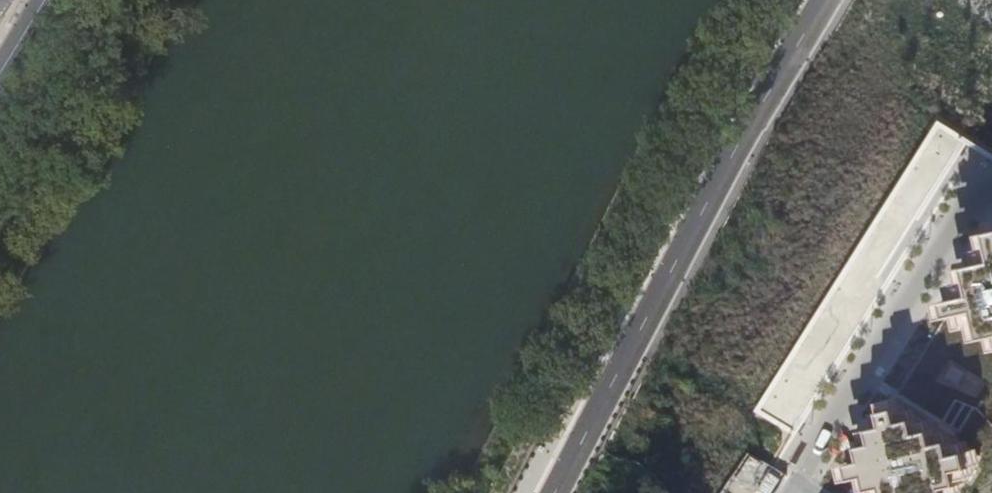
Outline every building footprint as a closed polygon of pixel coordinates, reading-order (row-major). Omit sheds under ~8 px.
[(957,296),(962,313),(991,332),(991,241),(957,296)] [(991,417),(991,390),(981,411),(991,417)] [(902,407),(886,409),(854,461),(857,477),(882,492),(957,492),(980,457),(902,407)]
